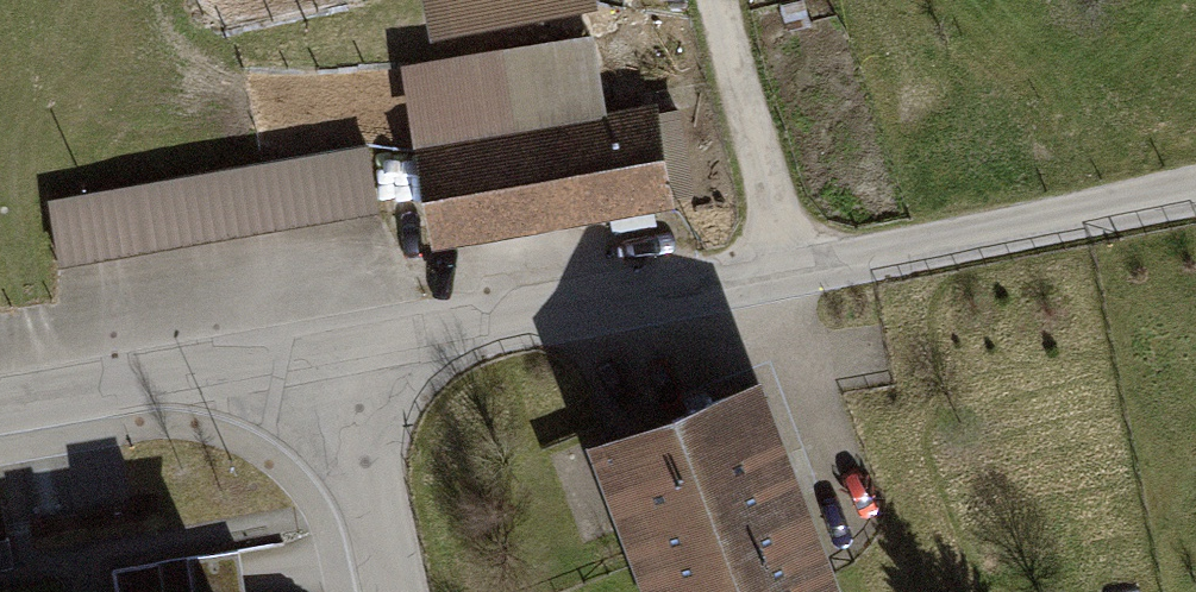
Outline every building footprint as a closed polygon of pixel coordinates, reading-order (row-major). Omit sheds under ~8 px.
[(425,42),(592,9),(591,0),(417,0),(425,42)] [(612,48),(418,75),(445,262),(687,227),(672,125),(624,132),(612,48)] [(377,162),(55,215),(65,279),(388,226),(377,162)] [(590,427),(653,591),(847,591),(760,363),(590,427)]
